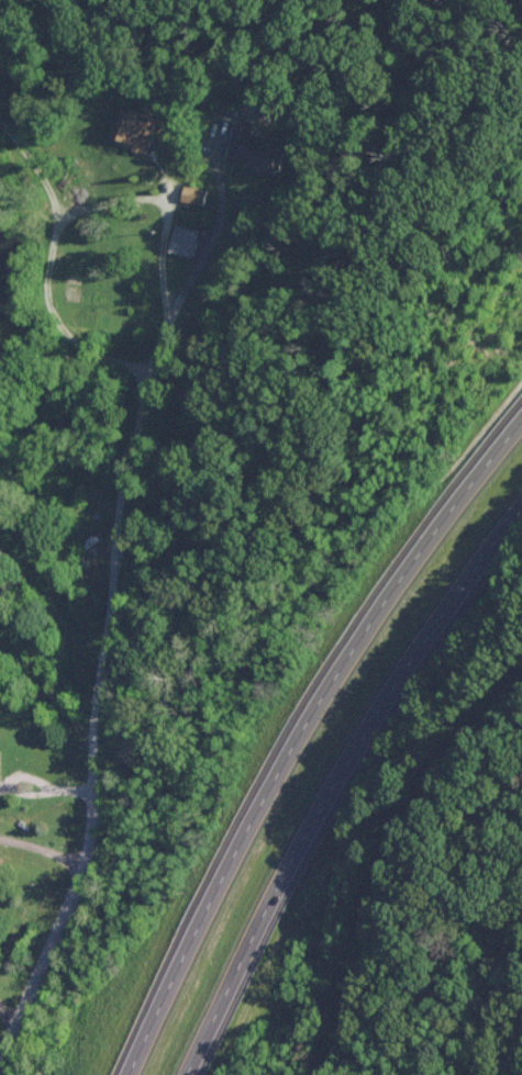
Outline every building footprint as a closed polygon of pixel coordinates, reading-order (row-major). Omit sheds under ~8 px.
[(108,136),(146,148),(155,118),(123,108),(119,122),(113,120),(108,136)] [(226,161),(281,170),(286,141),(252,135),(253,125),(233,122),(226,161)] [(206,188),(184,186),(182,201),(205,203),(206,188)] [(195,256),(199,228),(175,224),(171,252),(195,256)]
